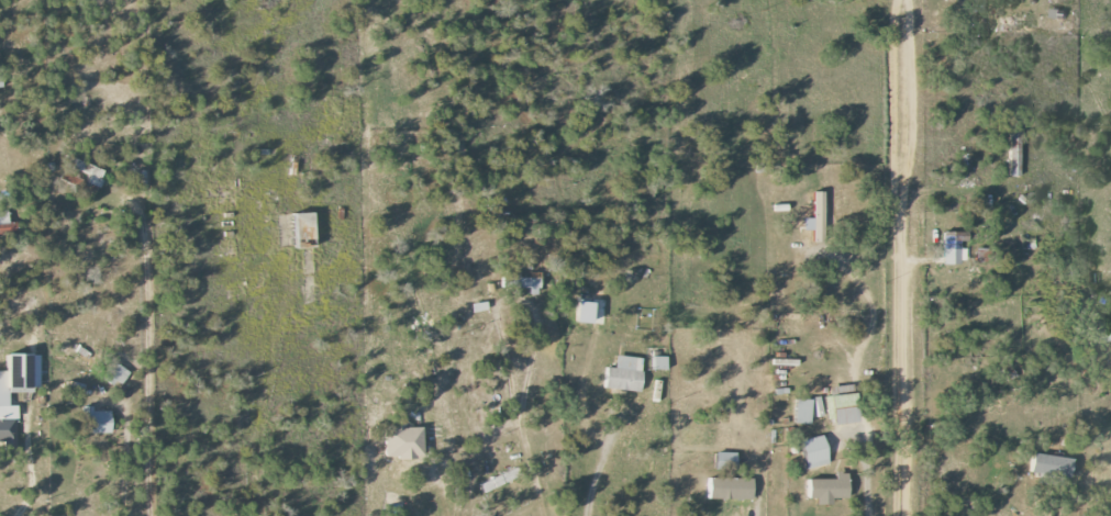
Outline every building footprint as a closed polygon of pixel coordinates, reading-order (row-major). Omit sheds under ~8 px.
[(976,11),(988,11),(988,0),(976,0),(976,11)] [(1021,127),(1010,127),(1009,177),(1019,177),(1021,127)] [(57,181),(97,193),(104,169),(65,157),(57,181)] [(824,192),(813,193),(813,218),(803,219),(803,231),(813,231),(813,243),(825,243),(824,192)] [(296,249),(315,248),(314,214),(295,214),(296,249)] [(942,264),(965,264),(966,246),(967,246),(967,232),(943,232),(942,264)] [(976,261),(990,261),(990,249),(975,250),(976,261)] [(538,295),(537,278),(519,279),(518,272),(500,273),(501,288),(528,288),(528,295),(538,295)] [(471,305),(472,313),(487,310),(485,302),(471,305)] [(593,324),(594,303),(577,302),(576,324),(593,324)] [(8,355),(8,372),(0,372),(0,444),(17,444),(17,406),(9,406),(9,393),(38,393),(38,355),(8,355)] [(640,392),(643,358),(616,356),(615,368),(606,368),(604,389),(640,392)] [(653,371),(666,371),(667,357),(653,357),(653,371)] [(129,371),(111,361),(101,378),(120,388),(129,371)] [(84,384),(67,382),(66,393),(83,394),(84,384)] [(829,387),(830,396),(825,397),(826,424),(857,423),(855,386),(829,387)] [(810,425),(810,400),(795,399),(794,424),(810,425)] [(82,434),(112,433),(111,411),(92,411),(92,407),(82,407),(82,434)] [(422,428),(384,429),(385,456),(423,455),(422,428)] [(799,442),(807,470),(830,463),(822,435),(799,442)] [(716,461),(715,461),(715,468),(733,468),(732,453),(716,454),(716,461)] [(1070,477),(1071,458),(1030,455),(1028,474),(1070,477)] [(479,485),(483,494),(520,476),(516,468),(479,485)] [(834,480),(806,480),(805,499),(816,499),(816,505),(832,505),(832,499),(847,499),(847,473),(834,472),(834,480)] [(708,499),(752,500),(753,480),(708,479),(708,499)]
